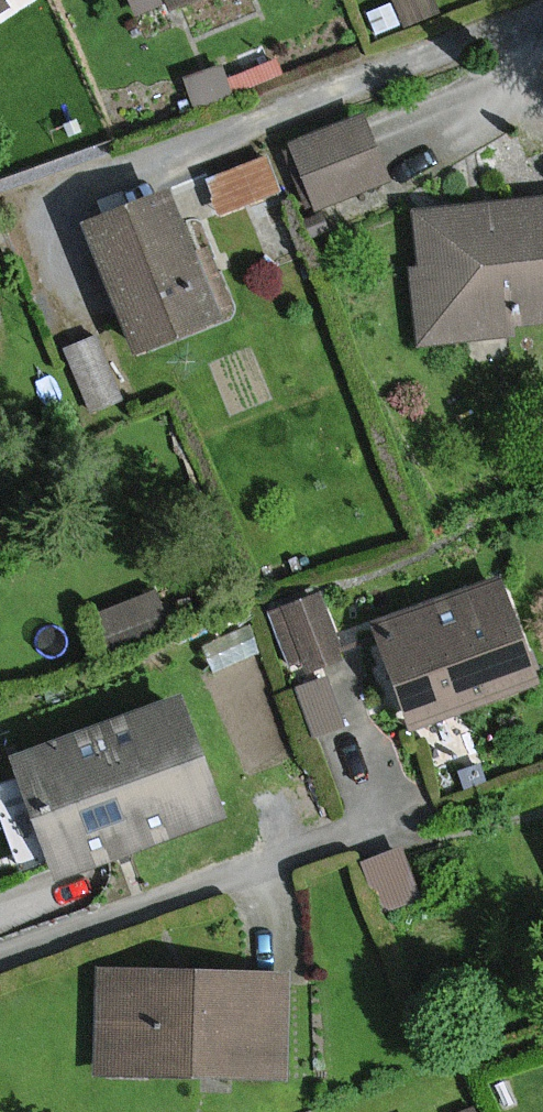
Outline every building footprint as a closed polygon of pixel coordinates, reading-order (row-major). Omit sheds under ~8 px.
[(15,20),(2,0),(0,0),(0,30),(15,20)] [(133,27),(168,13),(198,0),(121,0),(133,27)] [(362,119),(293,147),(317,205),(385,177),(362,119)] [(202,170),(217,206),(278,180),(263,144),(202,170)] [(218,316),(167,192),(87,225),(137,349),(218,316)] [(411,213),(421,334),(542,324),(542,202),(411,213)] [(500,579),(372,626),(410,727),(537,680),(500,579)] [(318,598),(266,616),(288,677),(340,659),(318,598)] [(185,700),(15,763),(61,885),(230,822),(185,700)] [(233,976),(90,973),(88,1084),(282,1088),(284,977),(233,976)]
